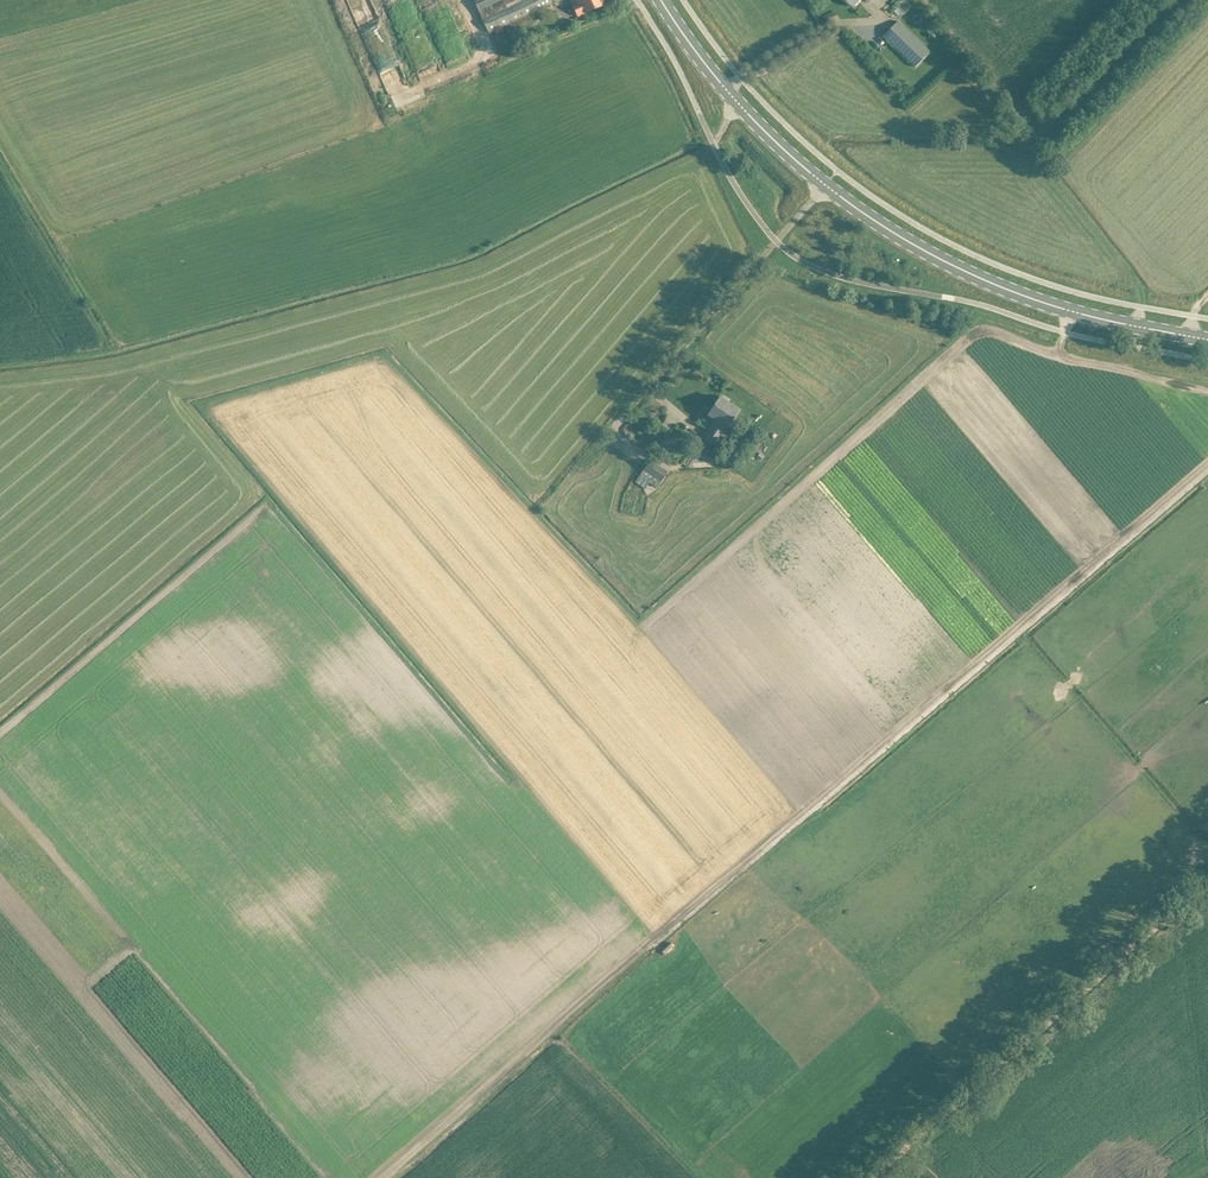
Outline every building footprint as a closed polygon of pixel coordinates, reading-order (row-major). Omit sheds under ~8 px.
[(552,4),(550,0),(474,0),(489,33),(507,25),(511,33),(537,21),(533,13),(552,4)] [(579,16),(605,4),(603,0),(572,0),(579,16)] [(915,67),(929,52),(897,21),(883,36),(915,67)] [(371,31),(373,41),(392,36),(390,27),(371,31)] [(399,47),(380,56),(392,81),(411,72),(399,47)] [(703,438),(715,446),(739,410),(720,397),(709,414),(716,419),(703,438)] [(657,487),(668,471),(650,460),(640,476),(657,487)]
